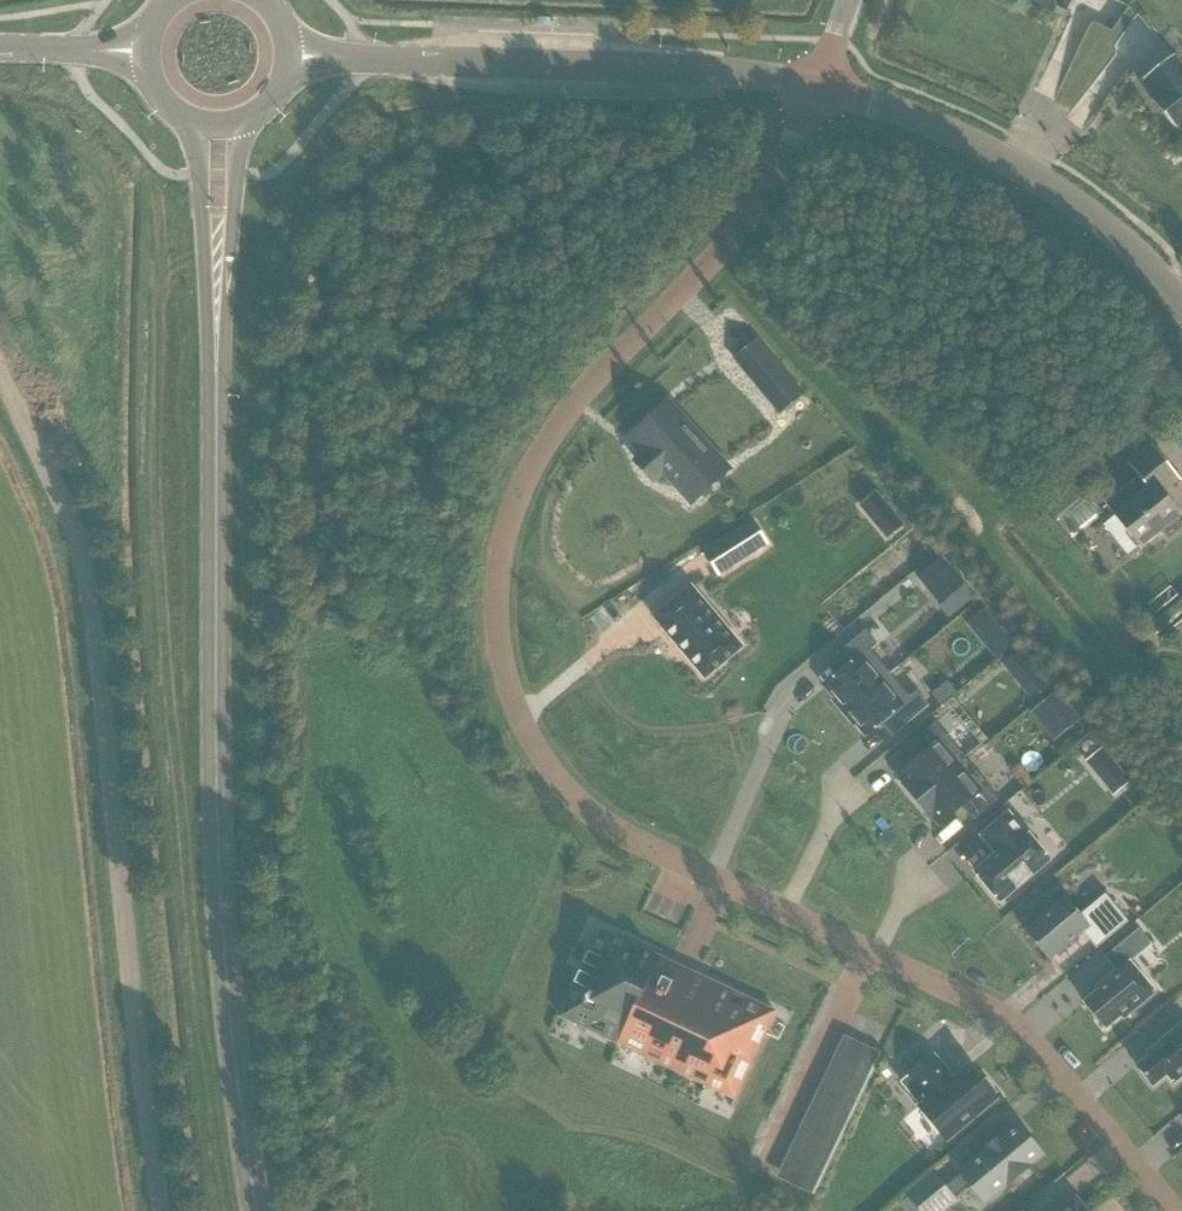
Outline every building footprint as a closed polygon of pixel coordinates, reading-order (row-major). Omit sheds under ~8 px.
[(1066,9),(1070,0),(1048,0),(1066,9)] [(1168,110),(1164,113),(1176,129),(1180,126),(1181,128),(1181,66),(1175,57),(1145,81),(1168,110)] [(773,359),(751,377),(782,414),(804,395),(773,359)] [(670,404),(634,437),(647,452),(638,460),(649,471),(647,473),(655,482),(666,472),(686,494),(695,485),(703,493),(719,478),(712,470),(722,461),(670,404)] [(1105,502),(1115,515),(1141,548),(1181,515),(1181,514),(1181,513),(1179,515),(1162,493),(1180,479),(1154,447),(1132,465),(1139,475),(1105,502)] [(876,493),(861,505),(889,538),(904,526),(876,493)] [(755,520),(705,551),(719,573),(769,542),(755,520)] [(960,583),(939,558),(920,574),(941,598),(960,583)] [(692,583),(655,614),(706,674),(743,643),(692,583)] [(985,608),(968,623),(997,657),(1014,643),(985,608)] [(1169,629),(1181,644),(1181,618),(1169,629)] [(879,644),(867,629),(837,654),(848,668),(825,687),(835,698),(833,700),(844,713),(891,674),(872,650),(879,644)] [(910,697),(891,674),(844,713),(854,725),(856,724),(865,736),(889,716),(900,730),(930,706),(918,691),(910,697)] [(948,682),(934,694),(942,703),(956,692),(948,682)] [(1054,688),(1042,699),(1067,728),(1079,718),(1054,688)] [(919,802),(968,761),(937,723),(911,744),(922,757),(901,775),(908,784),(905,786),(919,802)] [(1000,798),(968,761),(919,802),(932,818),(935,816),(942,825),(963,807),(974,820),(1000,798)] [(1050,861),(1008,811),(980,835),(995,853),(975,870),(1001,901),(1050,861)] [(1130,921),(1106,893),(1081,914),(1066,896),(1026,930),(1050,959),(1084,932),(1097,948),(1130,921)] [(590,950),(584,961),(586,962),(582,970),(580,969),(575,981),(576,981),(561,1015),(735,1097),(776,1010),(602,927),(591,950),(590,950)] [(1124,1017),(1155,992),(1130,962),(1152,944),(1139,928),(1104,957),(1116,971),(1098,987),(1100,990),(1085,1002),(1106,1027),(1122,1015),(1124,1017)] [(1138,1065),(1154,1085),(1168,1074),(1175,1083),(1181,1077),(1181,1023),(1149,1051),(1151,1054),(1138,1065)] [(867,1061),(878,1067),(884,1053),(873,1048),(867,1061)] [(935,1056),(903,1083),(922,1106),(920,1107),(948,1140),(996,1099),(993,1096),(997,1092),(986,1079),(982,1083),(969,1066),(954,1079),(935,1056)] [(878,1067),(867,1061),(862,1072),(873,1077),(878,1067)] [(873,1077),(862,1072),(856,1083),(867,1088),(873,1077)] [(856,1083),(851,1094),(862,1099),(867,1088),(856,1083)] [(846,1105),(857,1110),(862,1099),(851,1094),(846,1105)] [(857,1110),(846,1105),(841,1116),(852,1121),(857,1110)] [(836,1127),(847,1132),(852,1121),(841,1116),(836,1127)] [(1042,1155),(1018,1126),(962,1172),(986,1201),(1042,1155)] [(836,1127),(831,1138),(842,1143),(847,1132),(836,1127)] [(826,1149),(836,1154),(842,1143),(831,1138),(826,1149)] [(820,1160),(831,1165),(836,1154),(826,1149),(820,1160)] [(831,1165),(820,1160),(815,1170),(826,1176),(831,1165)] [(810,1181),(821,1187),(826,1176),(815,1170),(810,1181)] [(906,1193),(921,1210),(944,1210),(958,1199),(934,1170),(906,1193)] [(817,1196),(821,1187),(810,1181),(806,1190),(817,1196)] [(1076,1200),(1063,1210),(1085,1210),(1076,1200)]
